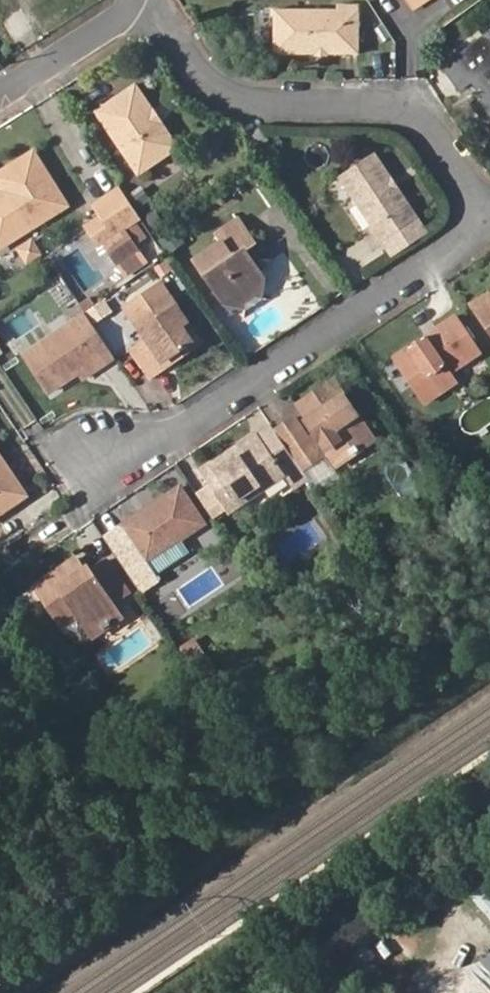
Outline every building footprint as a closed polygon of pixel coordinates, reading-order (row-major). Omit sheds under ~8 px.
[(336,9),(272,8),(272,46),(272,52),(312,53),(312,56),(324,56),(325,52),(357,53),(356,4),(335,4),(336,9)] [(482,95),(473,101),(489,127),(489,36),(485,30),(440,62),(457,88),(471,80),(482,95)] [(92,110),(134,173),(174,146),(158,122),(161,121),(150,106),(148,107),(132,83),(92,110)] [(23,227),(59,203),(24,152),(0,169),(0,174),(12,192),(5,197),(3,198),(23,227)] [(419,219),(374,154),(340,177),(385,243),(419,219)] [(0,174),(0,189),(5,197),(12,192),(0,174)] [(137,218),(117,189),(91,206),(99,218),(85,227),(96,246),(137,218)] [(23,227),(3,198),(0,193),(0,242),(23,227)] [(241,248),(247,244),(249,243),(234,219),(212,233),(218,241),(192,259),(221,300),(259,275),(252,265),(241,248)] [(28,238),(15,247),(24,259),(36,251),(28,238)] [(259,261),(247,244),(241,248),(252,265),(259,261)] [(261,279),(259,275),(221,300),(224,304),(243,310),(259,299),(261,279)] [(177,325),(183,321),(157,282),(121,307),(142,339),(129,348),(147,376),(180,353),(176,348),(187,339),(177,325)] [(469,299),(473,305),(488,294),(484,289),(469,299)] [(488,294),(473,305),(489,330),(489,293),(488,294)] [(112,357),(82,313),(21,354),(46,392),(76,372),(89,364),(93,371),(112,357)] [(451,313),(433,325),(436,329),(425,339),(421,333),(390,354),(409,384),(432,369),(444,386),(453,380),(446,370),(477,349),(468,338),(470,335),(464,324),(460,326),(451,313)] [(197,341),(183,321),(177,325),(187,339),(176,348),(180,353),(197,341)] [(436,329),(433,325),(421,333),(425,339),(436,329)] [(80,380),(93,371),(89,364),(76,372),(80,380)] [(421,401),(444,386),(432,369),(409,384),(421,401)] [(329,378),(292,404),(309,429),(314,435),(308,439),(303,433),(291,414),(270,429),(295,466),(296,467),(323,448),(333,462),(369,438),(329,378)] [(201,479),(225,513),(295,466),(270,429),(268,426),(232,450),(236,456),(201,479)] [(309,429),(303,433),(308,439),(314,435),(309,429)] [(198,474),(201,479),(236,456),(232,450),(198,474)] [(0,459),(0,468),(8,480),(12,476),(0,459)] [(24,494),(12,476),(8,480),(0,468),(0,510),(24,494)] [(147,512),(122,529),(129,541),(117,549),(143,589),(156,580),(142,560),(200,521),(176,485),(143,507),(147,512)] [(73,554),(66,558),(75,570),(81,566),(73,554)] [(67,597),(76,608),(90,631),(118,612),(108,599),(125,588),(103,556),(88,567),(84,562),(81,566),(75,570),(66,558),(33,581),(51,608),(67,597)] [(59,619),(76,608),(67,597),(51,608),(59,619)] [(187,659),(201,651),(192,637),(178,645),(187,659)] [(478,886),(467,897),(489,921),(489,899),(478,886)] [(433,985),(426,992),(443,992),(433,985)]
